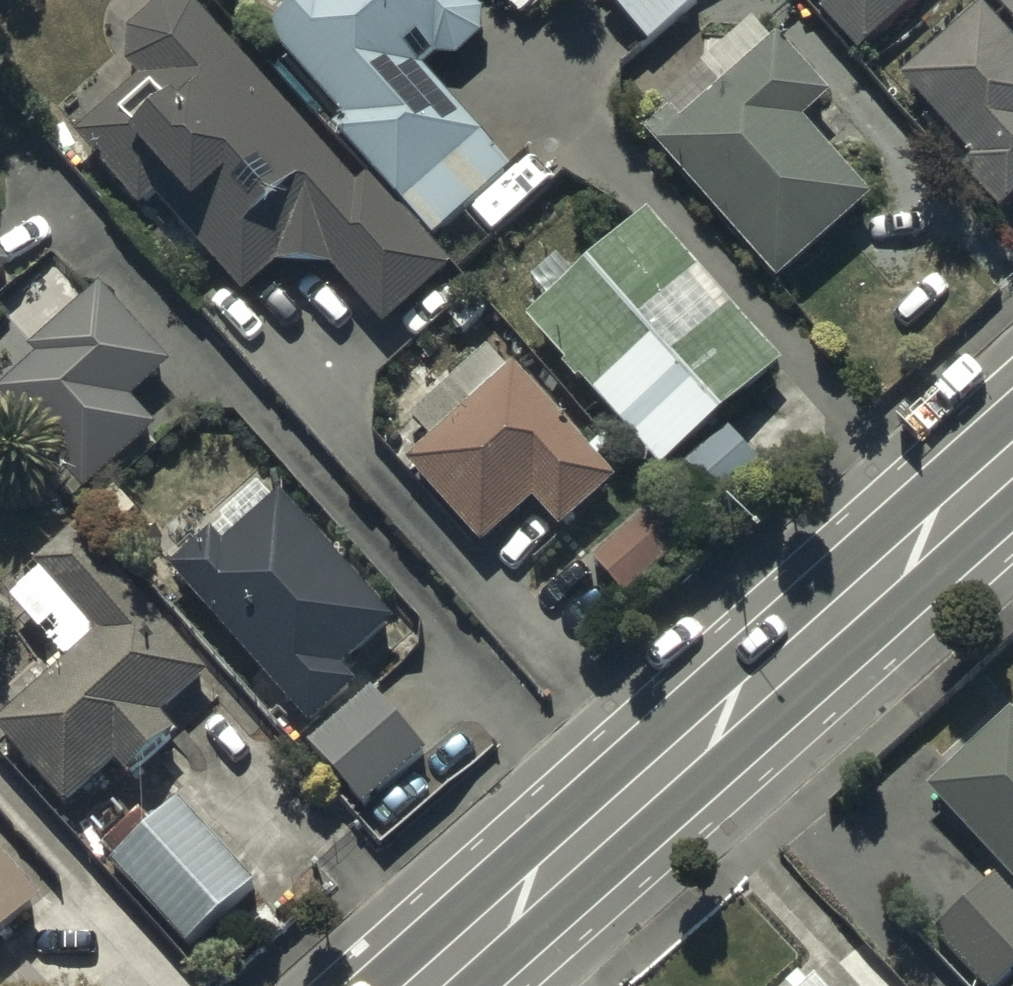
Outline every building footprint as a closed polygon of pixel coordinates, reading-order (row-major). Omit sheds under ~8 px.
[(510,179),(427,80),(440,67),(459,72),(483,49),(482,21),(468,6),(475,0),(316,0),(267,45),(350,136),(337,148),(371,186),(436,253),(510,179)] [(688,0),(603,0),(653,55),(699,13),(688,0)] [(831,16),(823,22),(860,66),(928,9),(921,0),(817,0),(831,16)] [(436,253),(371,186),(362,194),(195,13),(163,12),(128,41),(127,75),(138,88),(77,143),(143,217),(156,205),(247,306),(277,279),(333,285),(387,340),(455,272),(436,253)] [(984,17),(903,90),(974,169),(963,180),(1003,224),(1012,215),(1012,49),(984,17)] [(660,55),(633,80),(664,116),(685,139),(661,161),(781,295),(871,214),(803,138),(832,112),(779,53),(723,104),(703,82),(685,98),(670,81),(677,75),(660,55)] [(580,290),(557,265),(532,288),(552,311),(528,333),(667,483),(782,377),(646,229),(580,290)] [(13,279),(0,263),(0,291),(13,279)] [(101,298),(39,350),(27,336),(0,359),(0,402),(87,505),(160,444),(133,411),(170,380),(101,298)] [(512,383),(489,356),(389,444),(412,471),(406,476),(481,561),(537,513),(563,543),(620,492),(519,377),(512,383)] [(763,480),(730,442),(670,495),(703,533),(763,480)] [(276,514),(259,495),(222,528),(227,534),(169,585),(289,718),(281,725),(296,741),(306,732),(313,740),(360,698),(347,683),(398,637),(282,508),(276,514)] [(688,562),(652,522),(595,573),(630,613),(688,562)] [(39,574),(45,581),(12,610),(68,673),(0,733),(0,739),(70,818),(116,778),(128,792),(180,746),(165,729),(210,689),(77,540),(39,574)] [(428,765),(371,701),(308,757),(378,837),(397,821),(383,805),(428,765)] [(930,802),(1012,894),(1012,726),(930,802)] [(255,898),(176,814),(111,875),(190,960),(255,898)] [(42,917),(0,869),(0,954),(42,917)] [(998,887),(935,944),(974,985),(1012,985),(1012,904),(998,887)] [(25,976),(13,985),(34,985),(25,976)]
